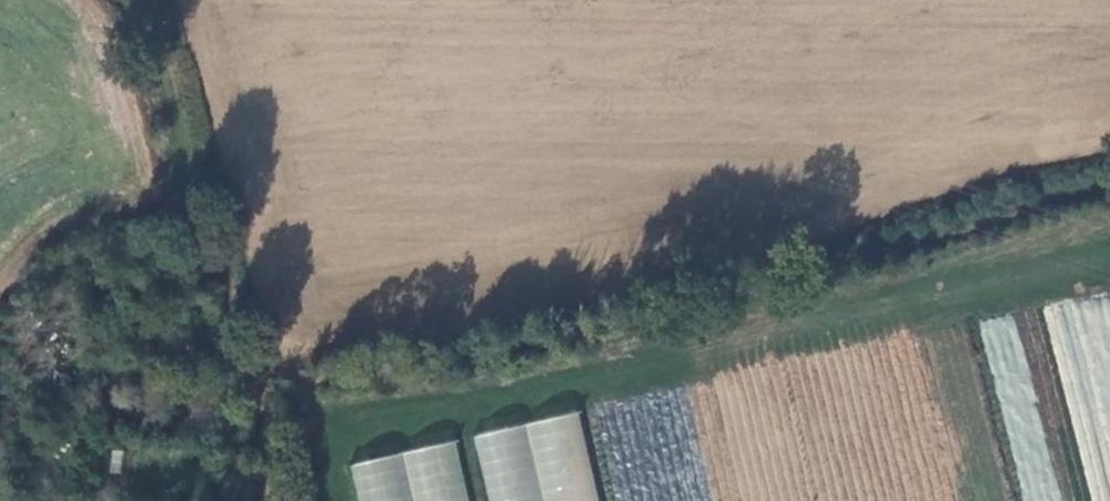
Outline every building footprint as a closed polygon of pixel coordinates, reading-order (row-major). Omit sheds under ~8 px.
[(1048,305),(1069,417),(1104,411),(1107,428),(1109,427),(1109,293),(1048,305)] [(478,432),(491,500),(601,500),(584,412),(478,432)] [(364,500),(473,500),(463,443),(358,460),(364,500)] [(1093,496),(1094,500),(1109,500),(1109,492),(1093,496)]
